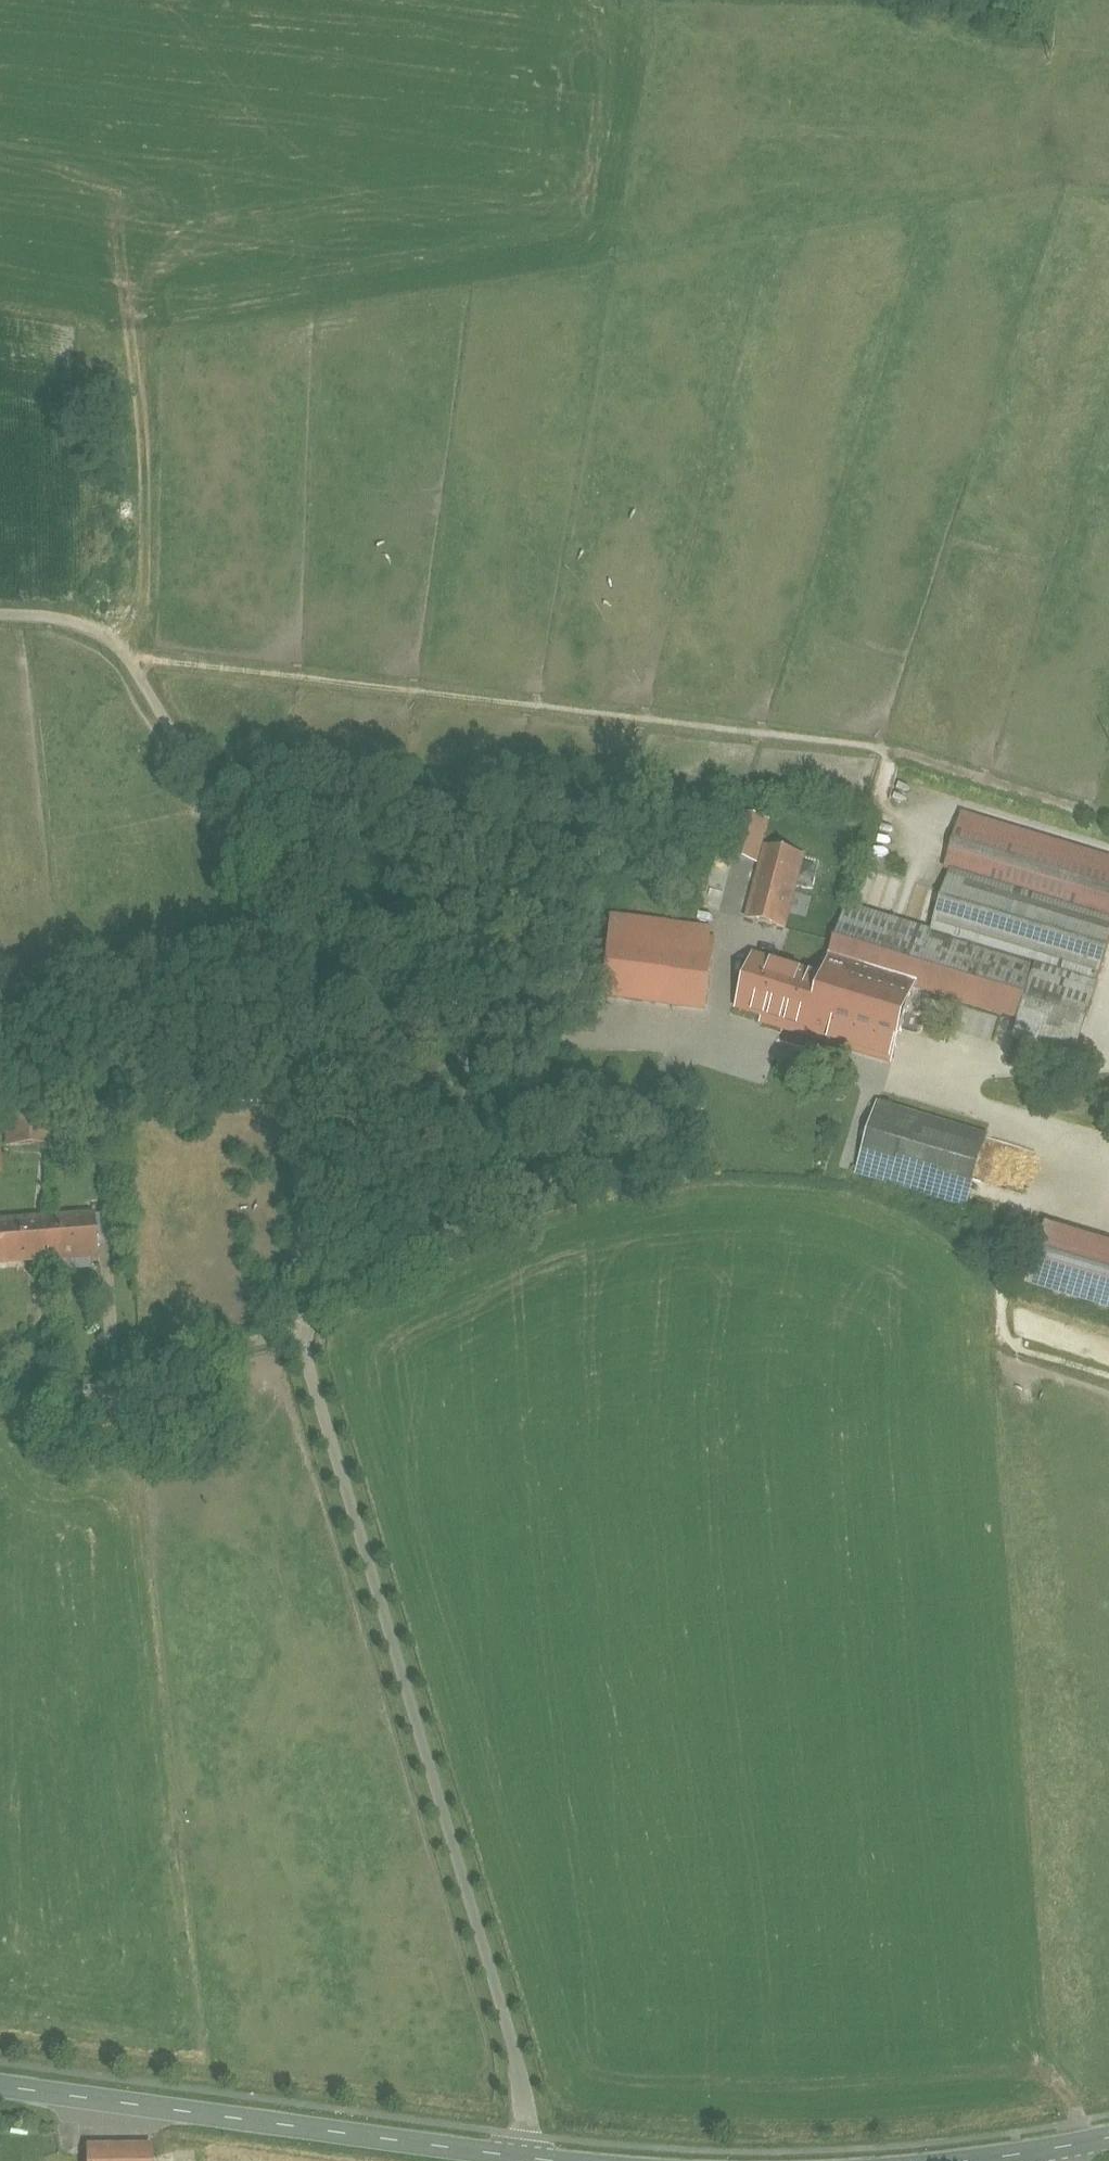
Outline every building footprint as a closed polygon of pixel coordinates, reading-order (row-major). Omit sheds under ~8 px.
[(1108,927),(1108,863),(959,818),(941,877),(949,879),(1108,927)] [(786,934),(804,864),(763,854),(746,924),(786,934)] [(930,941),(1099,992),(1108,957),(1108,927),(949,879),(930,941)] [(828,970),(831,970),(916,996),(1020,1027),(1012,1054),(1074,1072),(1099,992),(930,941),(845,915),(828,970)] [(596,1011),(705,1026),(716,950),(692,946),(607,935),(596,1011)] [(807,1049),(825,989),(751,967),(733,1027),(807,1049)] [(807,1049),(892,1075),(916,996),(831,970),(825,989),(807,1049)] [(991,1136),(880,1102),(857,1178),(967,1212),(991,1136)] [(8,1122),(9,1149),(47,1148),(46,1121),(8,1122)] [(94,1266),(90,1218),(0,1225),(0,1273),(94,1266)] [(1044,1232),(1022,1298),(1108,1325),(1108,1251),(1044,1232)]
